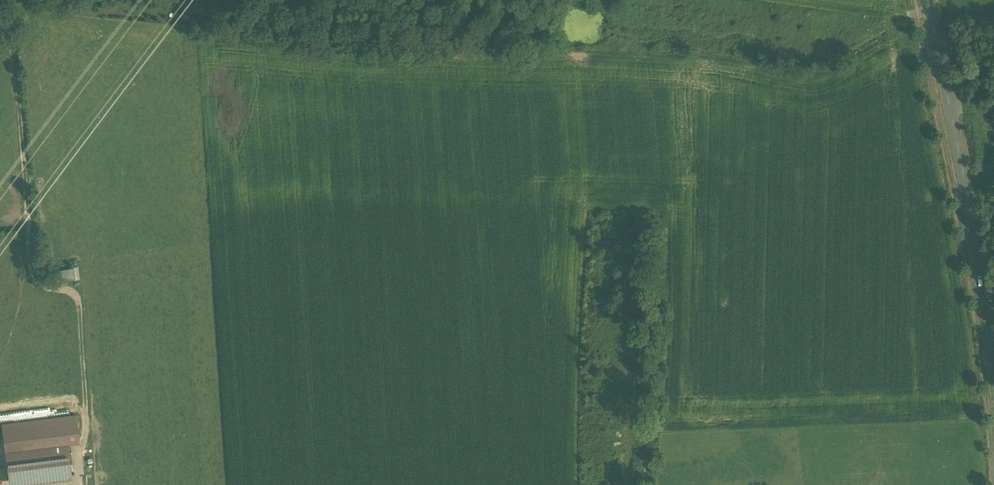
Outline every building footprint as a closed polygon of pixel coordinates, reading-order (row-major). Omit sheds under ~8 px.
[(72,268),(49,273),(51,283),(74,278),(72,268)] [(3,424),(6,448),(66,440),(78,439),(75,415),(3,424)] [(66,440),(6,448),(10,484),(71,478),(66,440)]
